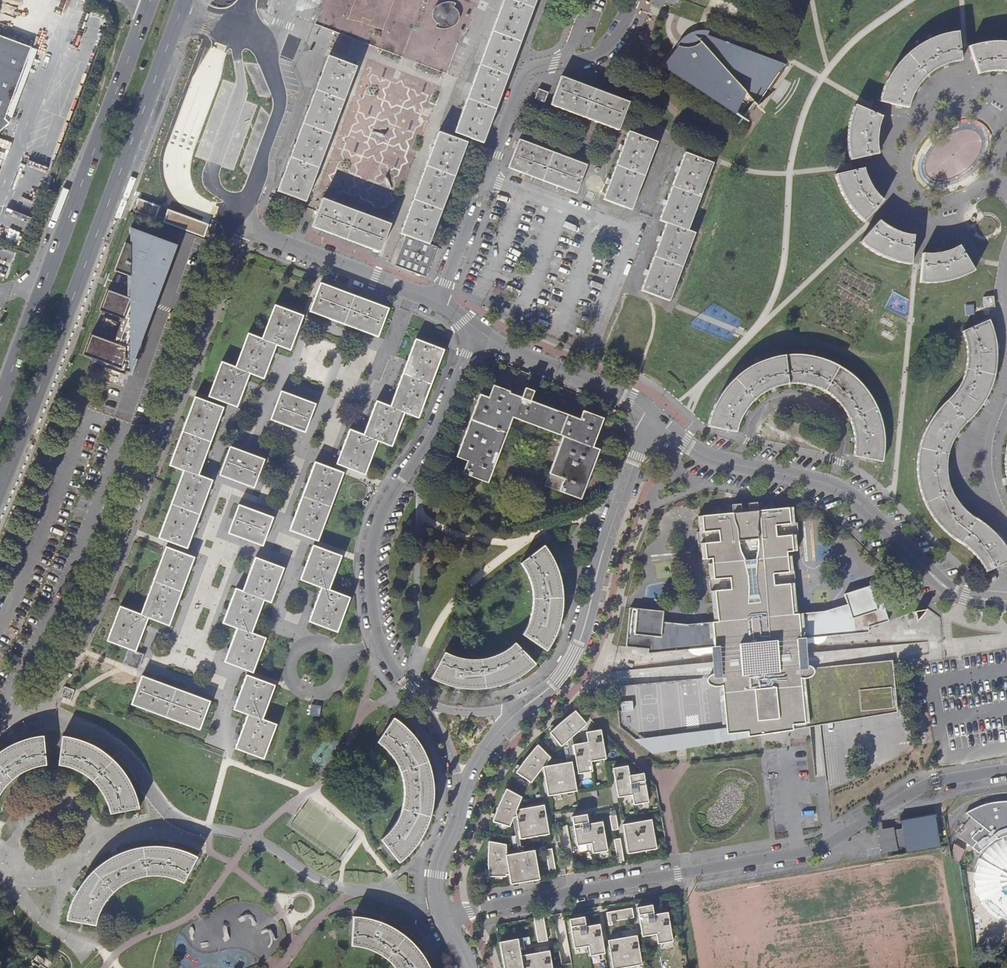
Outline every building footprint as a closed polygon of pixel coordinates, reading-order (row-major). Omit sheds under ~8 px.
[(451,0),(448,0),(431,11),(443,29),(462,17),(451,0)] [(455,132),(483,143),(536,0),(504,0),(455,132)] [(676,46),(679,48),(680,47),(681,47),(683,47),(685,46),(688,46),(691,45),(693,44),(697,42),(700,41),(702,39),(705,37),(707,35),(708,35),(709,31),(707,31),(705,31),(703,30),(700,30),(698,31),(695,31),(692,32),(689,33),(687,35),(685,36),(683,38),(681,40),(679,42),(677,44),(676,46)] [(884,89),(881,101),(909,107),(914,92),(919,84),(924,79),(930,73),(936,69),(943,65),(951,63),(961,61),(959,47),(958,33),(948,35),(939,38),(931,41),(922,45),(915,51),(907,56),(898,66),(891,76),(884,89)] [(679,48),(666,66),(742,118),(753,103),(756,106),(784,64),(708,35),(707,35),(705,37),(702,39),(700,41),(697,42),(693,44),(691,45),(688,46),(685,46),(683,47),(681,47),(680,47),(679,48)] [(8,125),(4,120),(19,79),(30,49),(0,38),(0,132),(8,125)] [(969,45),(979,74),(990,71),(1000,70),(1006,71),(1006,42),(1002,41),(991,41),(980,43),(969,45)] [(324,57),(276,188),(303,198),(351,67),(324,57)] [(563,78),(562,77),(552,105),(619,129),(629,102),(563,78)] [(549,93),(539,89),(535,98),(545,102),(549,93)] [(882,115),(856,105),(850,123),(849,133),(849,147),(851,161),(879,154),(878,148),(878,137),(879,128),(882,115)] [(657,141),(630,132),(605,200),(632,209),(657,141)] [(467,143),(439,133),(401,234),(407,236),(396,265),(426,278),(437,247),(429,244),(467,143)] [(510,168),(577,193),(588,166),(521,140),(510,168)] [(713,163),(685,153),(661,220),(668,222),(642,290),(670,300),(695,233),(688,230),(713,163)] [(864,169),(837,174),(842,191),(846,199),(851,207),(858,215),(864,222),(882,201),(877,194),(872,187),(868,179),(864,169)] [(390,225),(324,200),(313,227),(380,252),(390,225)] [(879,221),(860,242),(874,251),(883,256),(892,260),(902,263),(911,264),(915,236),(905,234),(897,232),(888,228),(879,221)] [(131,277),(131,298),(135,300),(143,276),(138,274),(138,257),(140,253),(138,252),(138,231),(131,228),(131,245),(131,277)] [(163,284),(177,246),(138,231),(138,252),(140,253),(138,257),(138,274),(143,276),(161,283),(163,284)] [(131,277),(131,245),(125,243),(115,271),(131,277)] [(975,271),(961,245),(956,248),(946,250),(933,253),(923,254),(921,283),(935,283),(949,281),(963,277),(975,271)] [(152,306),(161,283),(143,276),(135,300),(152,306)] [(389,308),(321,283),(310,312),(378,337),(389,308)] [(144,327),(147,328),(155,307),(152,306),(135,300),(131,298),(108,289),(100,311),(127,321),(144,327)] [(994,297),(983,297),(984,307),(994,306),(994,297)] [(222,363),(210,398),(238,408),(250,374),(264,379),(277,345),(291,350),(303,316),(274,305),(262,338),(248,333),(236,368),(222,363)] [(963,332),(966,343),(967,351),(966,364),(963,375),(959,384),(953,394),(947,401),(940,408),(931,419),(927,428),(923,439),(920,451),(919,459),(919,468),(920,485),(922,494),(926,504),(931,512),(936,520),(943,527),(948,533),(957,539),(966,546),(972,551),(977,557),(982,563),(987,571),(1006,562),(1006,550),(1006,548),(1001,540),(993,531),(986,525),(978,519),(972,515),(964,510),(958,502),(954,494),(950,485),(948,474),(947,465),(948,456),(951,447),(955,438),(960,429),(964,426),(970,419),(976,412),(981,405),(987,396),(990,387),(993,378),(996,370),(997,359),(996,347),(994,333),(989,320),(963,332)] [(136,351),(144,327),(127,321),(118,344),(130,349),(136,351)] [(130,373),(130,349),(118,344),(92,334),(84,355),(94,359),(92,363),(125,375),(126,371),(130,373)] [(444,351),(444,350),(416,339),(391,407),(377,402),(365,435),(351,430),(338,465),(366,474),(378,441),(393,447),(405,413),(419,418),(444,351)] [(713,411),(710,426),(737,431),(740,421),(745,413),(750,406),(756,400),(762,396),(770,391),(780,387),(789,386),(791,385),(803,385),(814,388),(824,393),(827,394),(836,400),(842,406),(848,414),(852,424),(856,434),(857,445),(856,456),(883,462),(885,440),(883,429),(881,418),(876,405),(871,396),(862,385),(853,376),(845,370),(839,367),(834,365),(821,359),(810,356),(797,355),(787,356),(786,356),(777,357),(767,361),(757,364),(748,370),(740,377),(731,384),(726,390),(719,400),(713,411)] [(480,395),(458,457),(468,461),(464,474),(489,482),(514,418),(564,436),(550,473),(565,478),(560,491),(582,499),(600,450),(593,447),(604,418),(584,411),(581,419),(531,401),(535,391),(526,388),(523,398),(510,393),(511,391),(494,385),(489,399),(480,395)] [(316,405),(281,392),(271,420),(306,433),(316,405)] [(183,471),(158,538),(187,548),(212,480),(199,475),(223,409),(195,398),(169,466),(183,471)] [(264,460),(229,447),(219,476),(253,488),(264,460)] [(343,472),(315,463),(289,531),(318,541),(343,472)] [(894,675),(893,660),(821,667),(820,652),(799,654),(798,644),(813,643),(814,643),(818,644),(822,643),(824,642),(827,639),(828,636),(867,632),(866,628),(889,621),(877,584),(845,594),(848,604),(825,611),(816,612),(817,624),(812,624),(811,613),(794,614),(792,599),(791,584),(796,583),(794,571),(789,572),(787,552),(793,551),(792,535),(799,535),(798,522),(791,523),(790,507),(759,510),(758,502),(749,503),(750,511),(742,512),(742,503),(733,504),(734,512),(703,515),(704,531),(698,532),(699,544),(705,543),(707,559),(713,559),(715,578),(710,579),(711,591),(716,591),(717,605),(717,606),(719,621),(702,623),(703,634),(698,635),(697,623),(688,624),(663,621),(664,611),(631,607),(627,646),(650,648),(650,653),(689,649),(690,651),(692,653),(694,654),(697,655),(698,655),(702,654),(705,653),(720,651),(721,661),(700,663),(703,693),(686,695),(685,679),(630,684),(632,700),(621,701),(622,711),(633,710),(635,739),(651,737),(652,752),(677,749),(677,747),(676,735),(748,728),(749,735),(749,736),(788,730),(787,725),(793,724),(793,717),(837,713),(837,716),(862,713),(862,711),(897,707),(895,680),(891,680),(890,675),(894,675)] [(273,517),(238,504),(227,533),(262,546),(273,517)] [(342,555),(313,545),(300,580),(321,588),(309,622),(338,632),(350,597),(329,590),(342,555)] [(528,625),(522,634),(546,652),(554,639),(558,627),(561,619),(562,611),(563,602),(562,591),(560,580),(557,567),(550,555),(545,545),(520,563),(527,573),(530,579),(533,586),(534,595),(533,603),(531,615),(528,625)] [(128,649),(122,665),(138,670),(144,655),(135,652),(147,619),(168,626),(194,557),(165,547),(140,614),(119,606),(107,641),(128,649)] [(237,628),(224,662),(253,673),(265,638),(252,633),(264,600),(271,602),(283,568),(255,558),(242,591),(236,589),(223,623),(237,628)] [(995,572),(984,576),(986,583),(998,578),(995,572)] [(444,653),(431,678),(442,683),(452,687),(462,688),(474,689),(486,689),(499,685),(509,682),(518,678),(528,671),(537,664),(515,643),(507,650),(498,655),(489,658),(480,659),(468,659),(455,656),(444,653)] [(689,663),(663,666),(664,674),(690,671),(689,663)] [(275,686),(246,675),(233,711),(247,715),(235,749),(264,759),(276,724),(263,719),(275,686)] [(211,702),(142,676),(131,705),(200,730),(211,702)] [(632,700),(630,684),(616,686),(620,726),(635,739),(633,710),(622,711),(621,701),(632,700)] [(75,691),(66,688),(63,697),(72,701),(75,691)] [(898,712),(897,707),(862,711),(862,713),(837,716),(837,713),(793,717),(793,724),(787,725),(788,730),(898,712)] [(550,734),(562,747),(586,724),(574,711),(550,734)] [(394,718),(377,742),(384,747),(390,752),(394,759),(398,764),(401,772),(404,782),(404,793),(403,802),(401,812),(396,822),(391,831),(381,840),(399,864),(414,850),(420,840),(426,830),(430,820),(433,809),(434,798),(435,790),(434,779),(431,767),(426,755),(421,745),(413,734),(404,725),(394,718)] [(749,735),(748,728),(676,735),(677,747),(749,735)] [(606,757),(601,730),(586,733),(588,742),(573,745),(574,747),(569,748),(570,753),(575,752),(578,772),(593,769),(591,759),(606,757)] [(43,737),(33,738),(23,741),(14,744),(6,748),(0,753),(0,793),(4,788),(11,780),(20,774),(28,770),(37,767),(46,766),(43,737)] [(76,739),(63,737),(58,766),(70,768),(78,772),(85,776),(92,782),(99,789),(102,794),(107,803),(110,814),(139,809),(135,795),(131,785),(126,776),(119,767),(114,761),(105,754),(96,748),(87,743),(76,739)] [(651,737),(635,739),(651,751),(652,751),(651,737)] [(544,767),(551,758),(538,745),(527,758),(516,773),(531,783),(543,768),(548,796),(577,791),(572,762),(544,767)] [(634,805),(649,802),(644,773),(629,776),(627,766),(613,768),(619,798),(632,795),(634,805)] [(544,805),(516,810),(522,797),(506,789),(499,805),(493,822),(510,827),(513,818),(517,817),(519,831),(518,831),(520,839),(521,839),(521,840),(550,834),(544,805)] [(1006,801),(986,804),(965,814),(970,818),(957,834),(978,851),(995,836),(996,837),(1001,835),(1002,836),(1001,837),(998,838),(992,841),(985,847),(980,853),(975,861),(972,872),(972,886),(977,901),(978,903),(988,914),(995,919),(1005,924),(1006,924),(1006,801)] [(613,831),(619,830),(615,810),(610,811),(611,816),(610,816),(613,831)] [(593,854),(608,851),(603,822),(589,824),(587,814),(572,817),(578,847),(592,844),(593,854)] [(936,814),(901,818),(902,828),(894,829),(894,826),(879,828),(882,850),(906,847),(907,851),(941,846),(936,814)] [(623,825),(629,854),(657,849),(652,820),(623,825)] [(619,863),(625,862),(621,839),(615,840),(619,863)] [(507,876),(510,875),(511,885),(540,880),(535,851),(507,855),(507,845),(490,842),(489,849),(488,860),(489,877),(507,878),(507,876)] [(68,922),(96,926),(97,920),(100,912),(104,905),(109,899),(115,892),(122,886),(129,882),(139,879),(148,877),(158,876),(166,876),(176,879),(184,882),(198,857),(184,851),(172,847),(158,846),(146,846),(133,849),(121,853),(111,858),(101,865),(92,874),(85,881),(78,891),(71,906),(68,922)] [(547,851),(551,878),(557,877),(552,850),(547,851)] [(659,946),(674,943),(668,914),(655,916),(653,906),(638,909),(643,938),(657,936),(659,946)] [(634,919),(633,910),(607,914),(610,927),(613,926),(613,923),(634,919)] [(590,957),(605,955),(600,925),(587,928),(585,917),(570,920),(575,950),(589,947),(590,957)] [(353,918),(352,947),(360,948),(368,950),(377,953),(383,956),(388,961),(393,965),(396,967),(431,967),(428,962),(419,950),(410,939),(398,931),(387,925),(376,921),(365,918),(353,918)] [(539,943),(548,941),(545,918),(535,919),(539,943)] [(637,937),(609,942),(613,967),(632,967),(642,966),(637,937)] [(500,943),(504,967),(552,967),(550,952),(521,956),(519,942),(524,941),(524,939),(500,943)]
